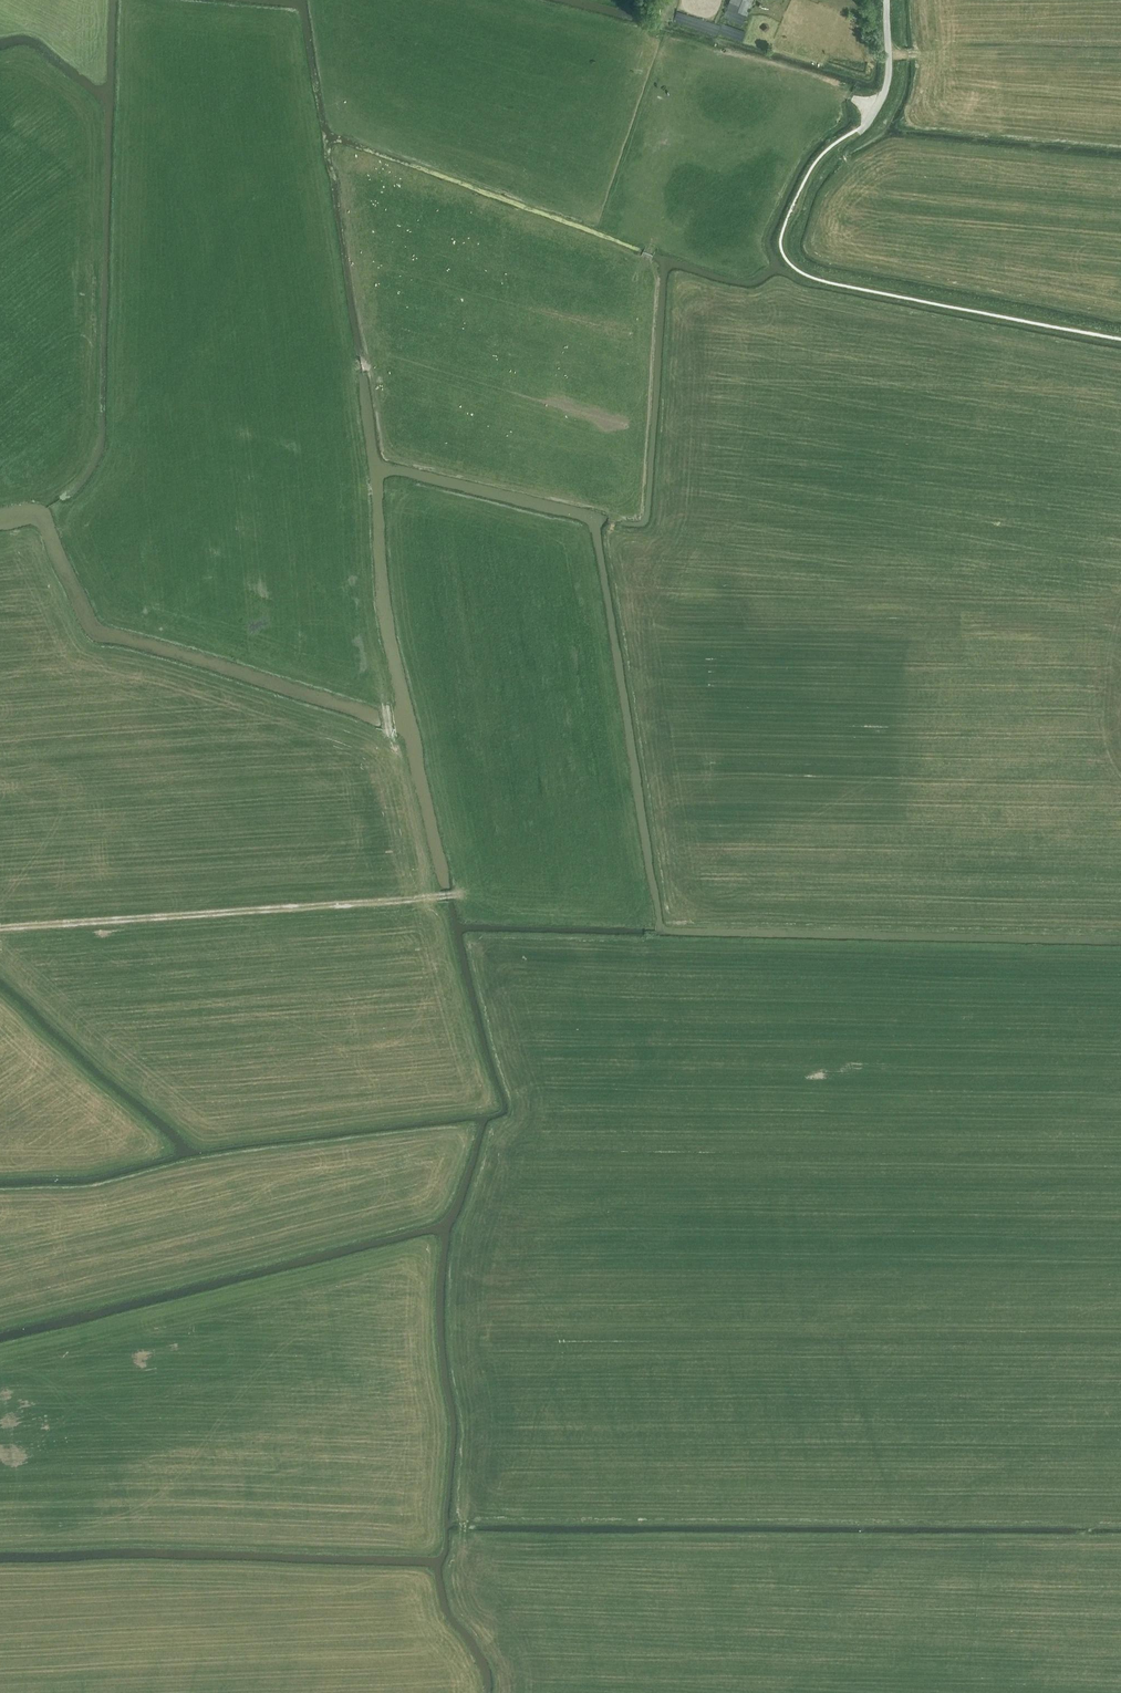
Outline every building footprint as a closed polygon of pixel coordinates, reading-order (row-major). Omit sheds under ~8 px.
[(753,0),(729,0),(727,6),(747,14),(753,0)]
